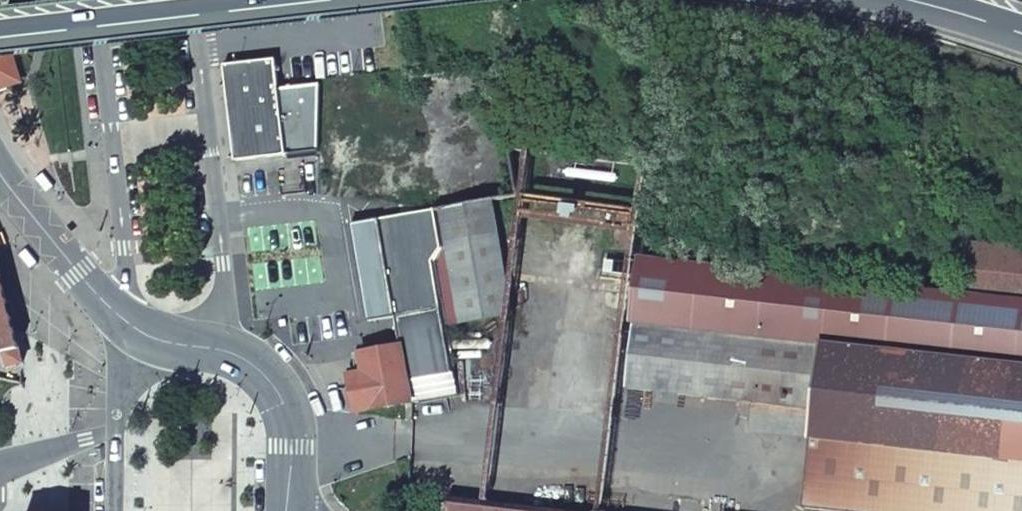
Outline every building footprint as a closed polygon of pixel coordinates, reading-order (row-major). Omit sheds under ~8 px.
[(18,83),(6,44),(0,46),(0,88),(18,83)] [(273,61),(221,67),(231,162),(283,157),(276,90),(273,61)] [(321,88),(276,90),(283,157),(321,154),(321,88)] [(510,313),(489,201),(434,211),(440,250),(432,263),(441,310),(444,326),(510,313)] [(440,250),(434,211),(377,222),(396,318),(440,310),(441,310),(432,263),(440,250)] [(827,510),(1021,510),(1021,249),(966,243),(960,293),(645,260),(631,387),(821,408),(809,509),(827,510)] [(2,367),(20,362),(0,286),(0,361),(2,367)] [(403,347),(410,383),(453,376),(440,310),(396,318),(401,347),(403,347)] [(357,413),(413,404),(410,383),(403,347),(401,347),(362,354),(365,374),(357,375),(352,384),(357,413)] [(447,494),(445,510),(593,510),(447,494)]
